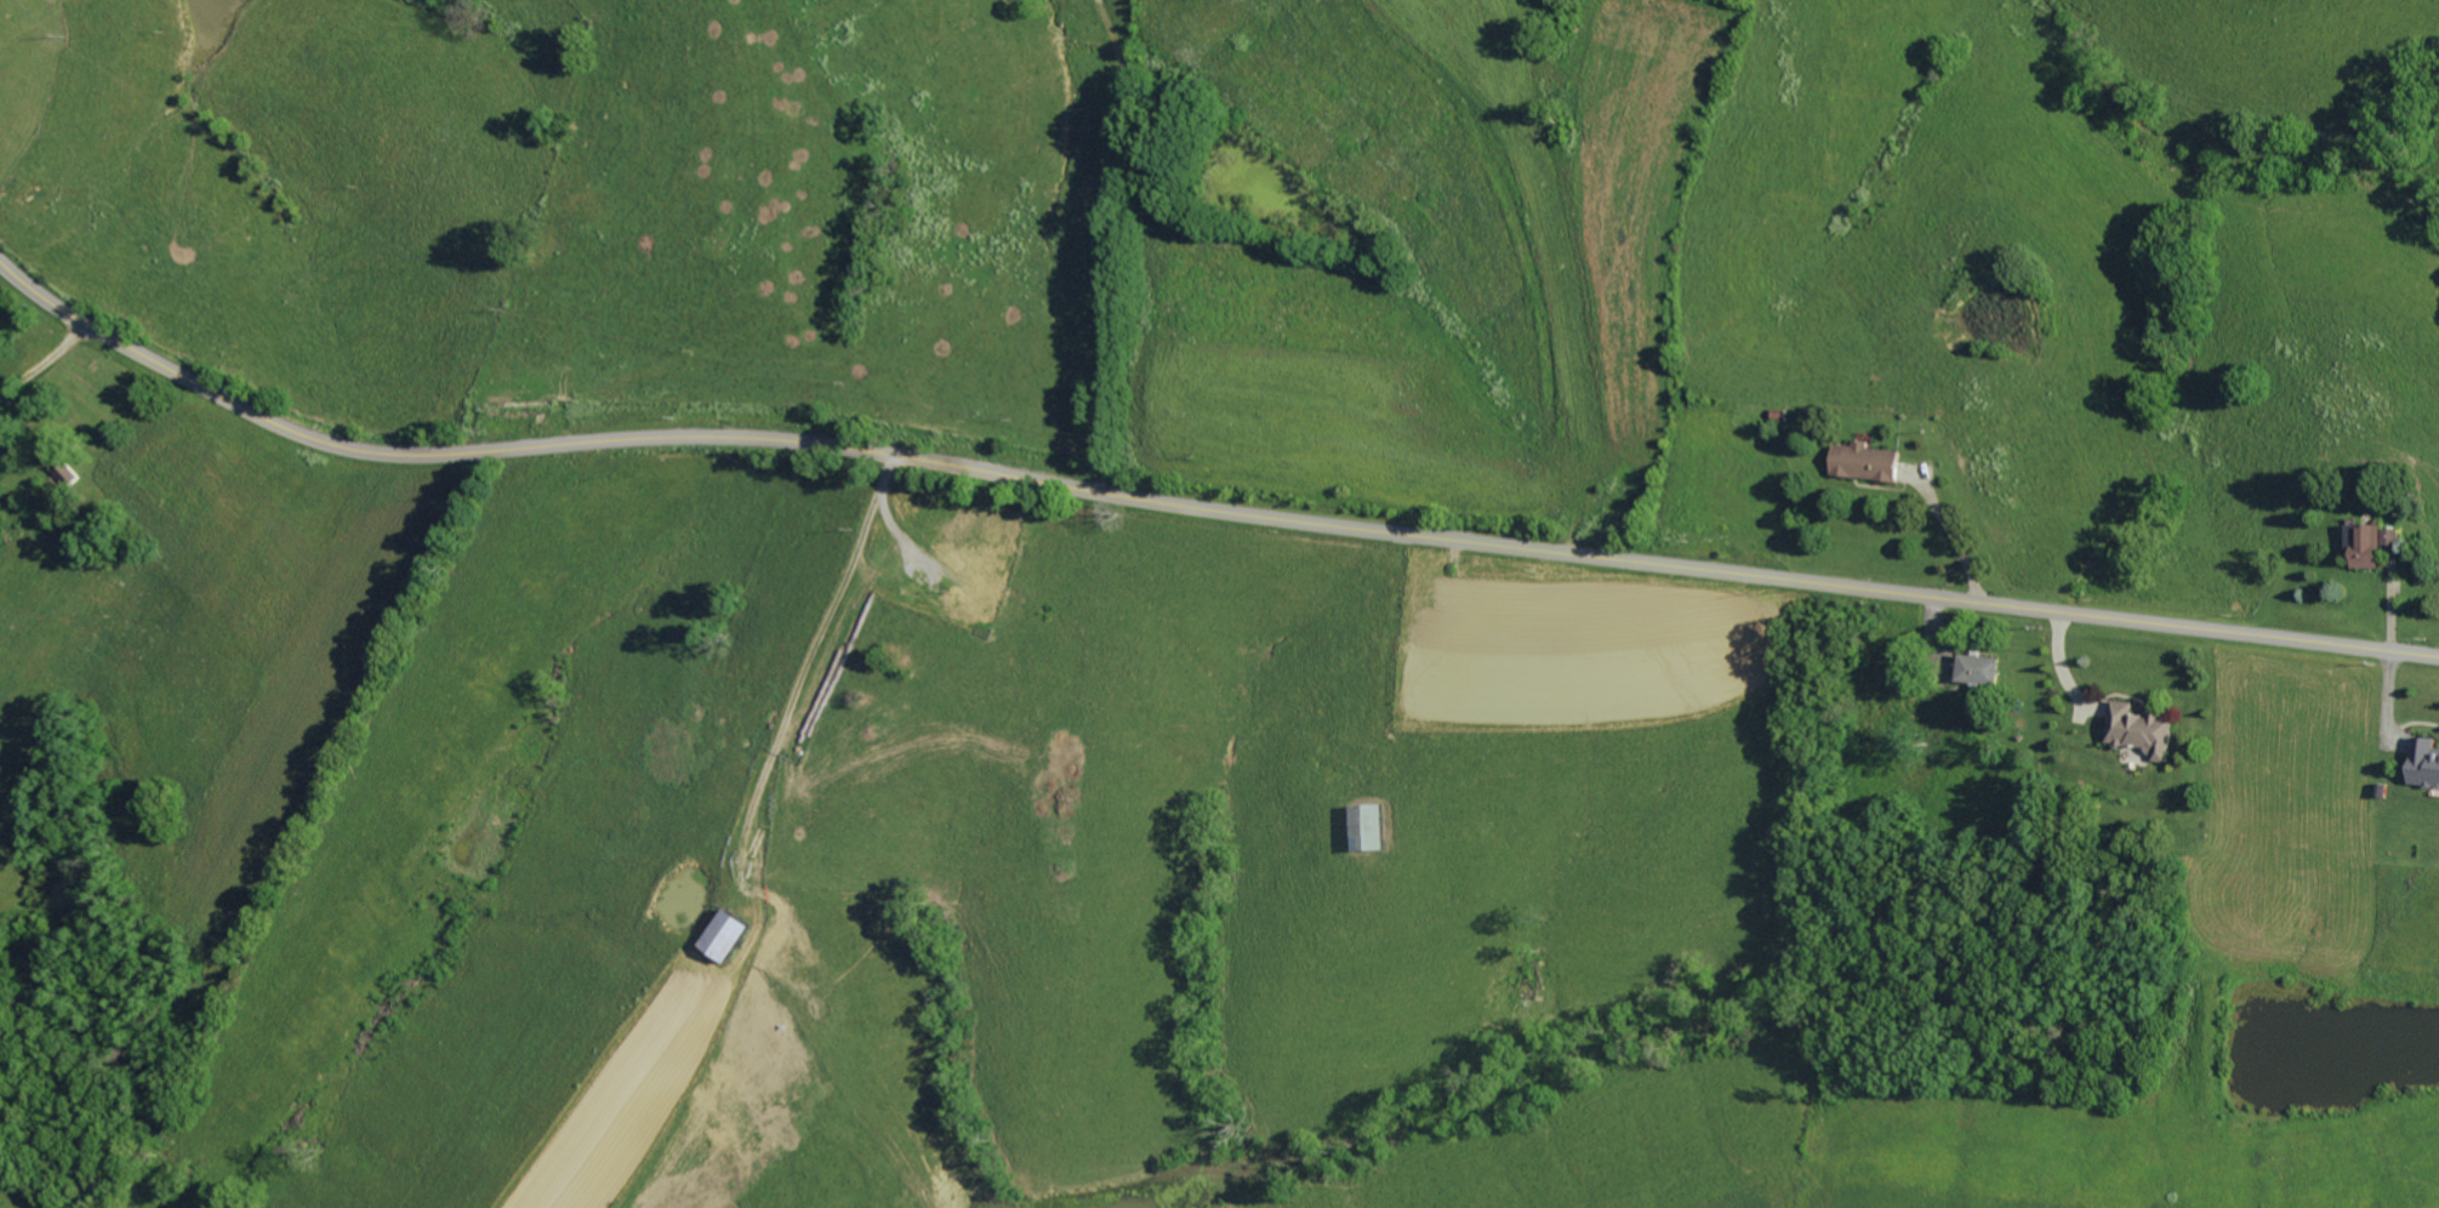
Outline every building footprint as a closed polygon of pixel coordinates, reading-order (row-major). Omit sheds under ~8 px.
[(1903,480),(1904,450),(1873,448),(1874,437),(1859,437),(1859,445),(1839,444),(1837,476),(1903,480)] [(83,477),(69,462),(58,473),(72,487),(83,477)] [(2358,567),(2386,568),(2387,525),(2352,524),(2351,547),(2359,547),(2358,567)] [(1959,680),(2000,685),(2003,658),(1962,653),(1959,680)] [(2172,762),(2178,719),(2135,713),(2137,702),(2115,699),(2110,742),(2158,748),(2156,760),(2172,762)] [(1358,851),(1390,850),(1388,804),(1356,806),(1358,851)] [(706,946),(734,965),(760,926),(732,908),(706,946)]
